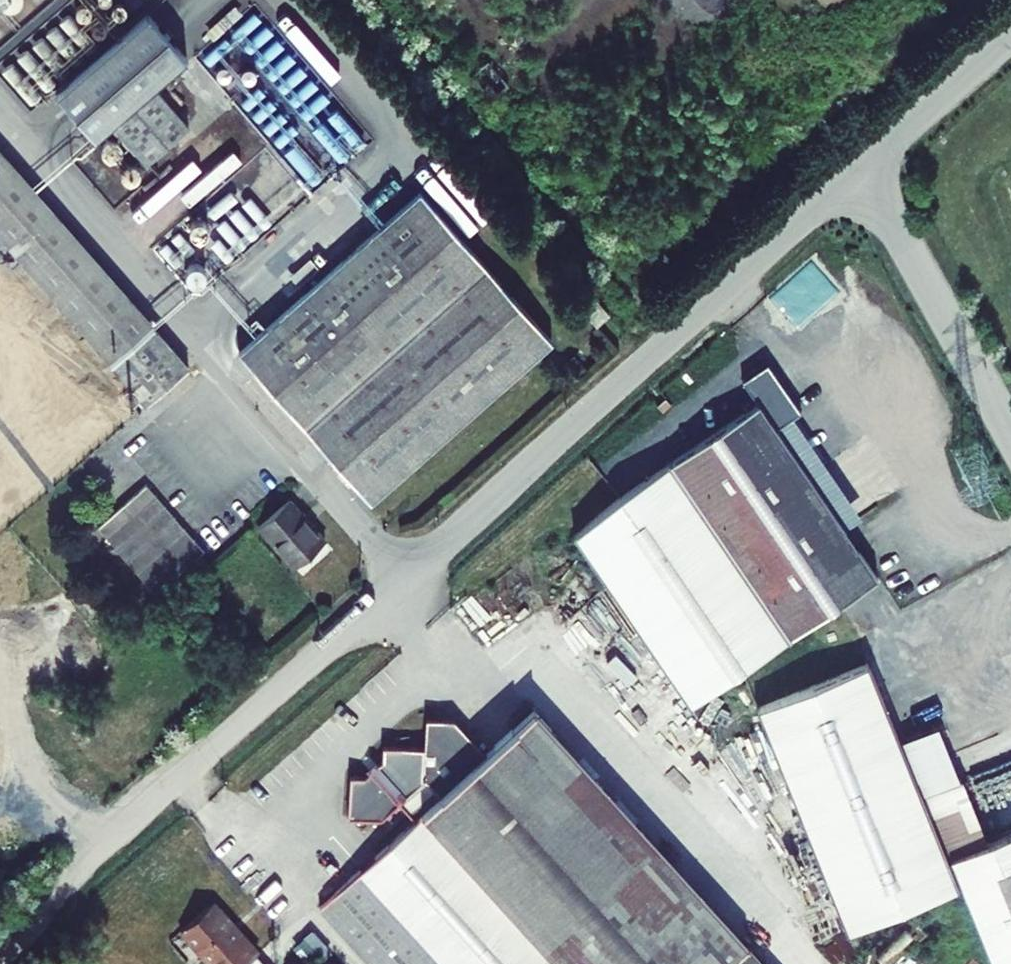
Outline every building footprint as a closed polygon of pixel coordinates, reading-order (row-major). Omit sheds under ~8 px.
[(93,139),(110,125),(151,89),(185,59),(145,14),(54,95),(93,139)] [(151,89),(110,125),(145,165),(186,128),(151,89)] [(111,366),(153,329),(0,154),(0,238),(111,366)] [(548,343),(418,195),(237,354),(367,502),(548,343)] [(153,329),(111,366),(146,406),(188,370),(153,329)] [(773,379),(752,393),(873,571),(895,557),(863,510),(828,459),(773,379)] [(873,571),(752,393),(716,417),(837,595),(873,571)] [(707,683),(837,595),(716,417),(586,505),(707,683)] [(845,448),(828,459),(863,510),(878,499),(845,448)] [(147,487),(98,530),(157,597),(206,554),(147,487)] [(290,500),(259,525),(293,567),(325,542),(290,500)] [(767,688),(860,912),(971,865),(958,836),(932,773),(877,642),(767,688)] [(522,730),(727,963),(767,963),(545,710),(522,730)] [(430,778),(402,801),(419,820),(495,754),(464,719),(435,718),(433,747),(430,778)] [(522,730),(495,754),(419,820),(363,869),(447,963),(482,963),(504,945),(521,963),(727,963),(522,730)] [(430,778),(433,747),(392,743),(392,758),(370,777),(356,775),(354,816),(384,817),(402,801),(430,778)] [(971,756),(932,773),(958,836),(999,821),(971,756)] [(958,836),(971,865),(1010,962),(1010,816),(999,821),(958,836)] [(320,907),(371,963),(447,963),(363,869),(320,907)] [(254,952),(214,907),(183,934),(209,963),(241,963),(254,952)] [(482,963),(521,963),(504,945),(482,963)]
